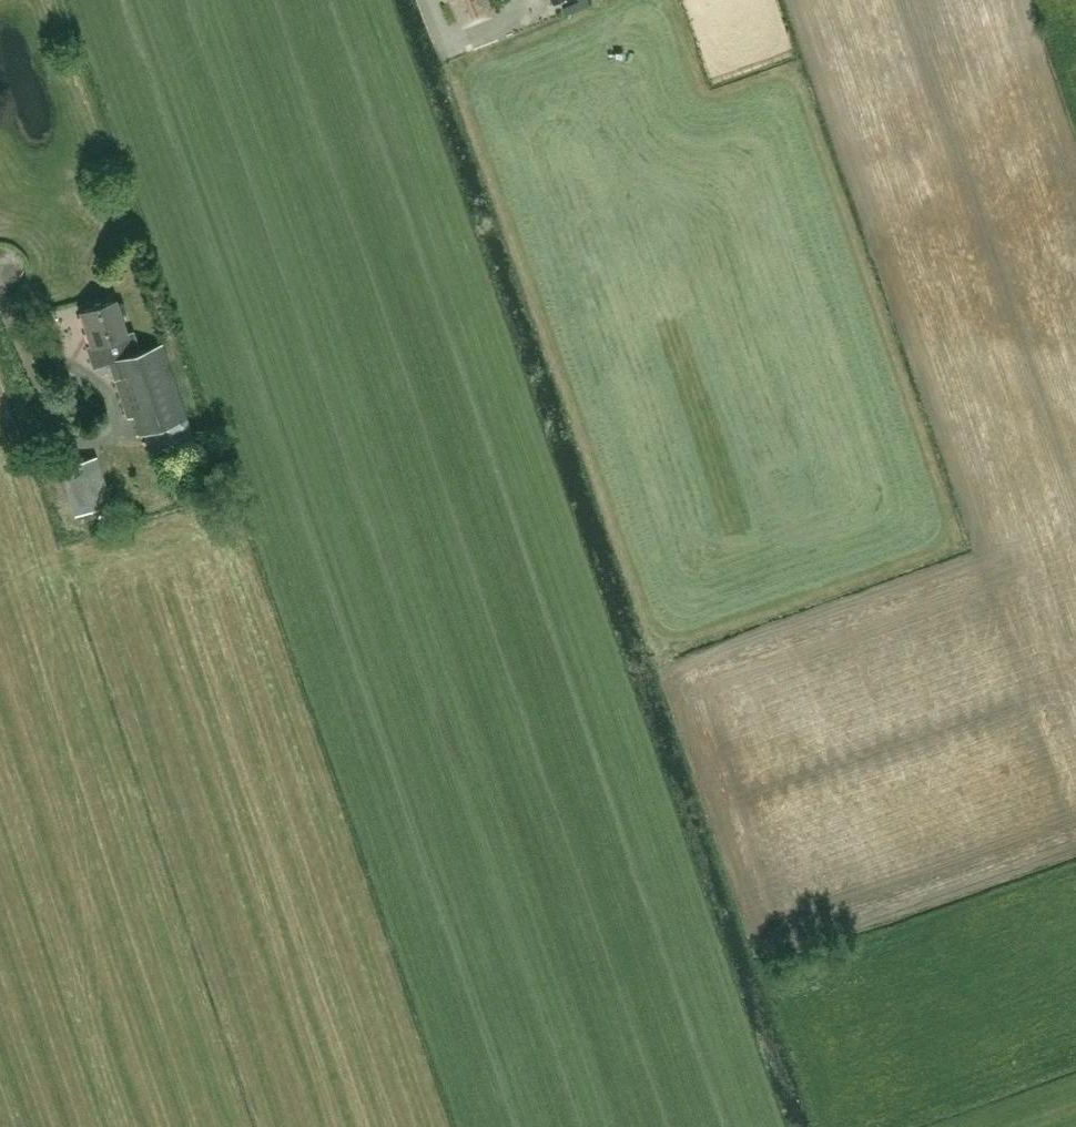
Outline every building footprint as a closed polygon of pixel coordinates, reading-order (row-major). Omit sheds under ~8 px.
[(484,0),(453,0),(461,25),(490,15),(484,0)] [(144,432),(151,454),(195,440),(163,343),(139,351),(132,331),(125,334),(115,301),(80,312),(90,344),(85,345),(91,366),(108,361),(127,419),(132,417),(138,434),(144,432)] [(113,502),(98,457),(61,469),(75,514),(113,502)]
